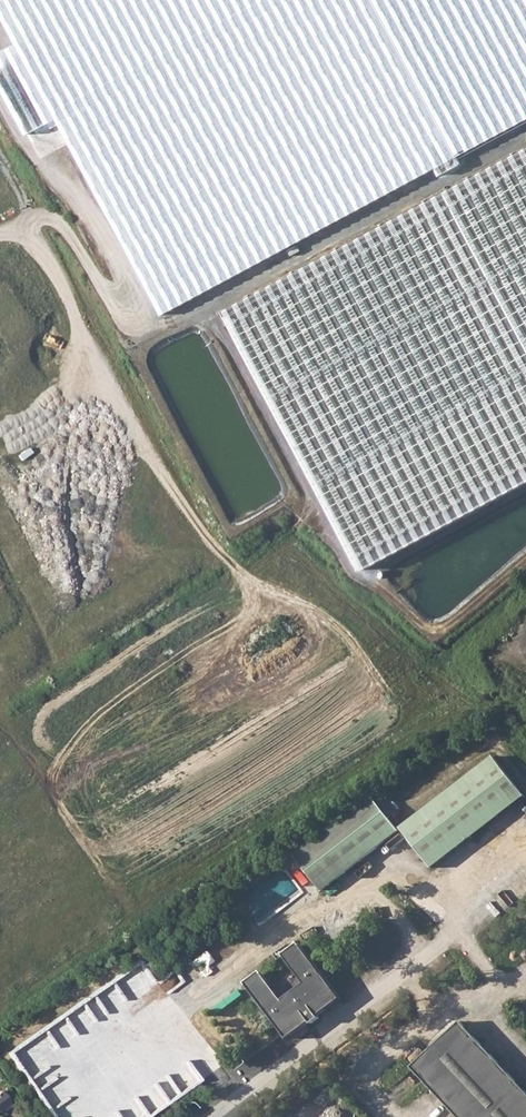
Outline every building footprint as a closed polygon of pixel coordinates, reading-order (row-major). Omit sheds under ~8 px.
[(15,45),(0,52),(0,79),(29,134),(56,119),(162,315),(436,168),(440,176),(463,164),(459,155),(525,119),(525,0),(0,0),(0,18),(15,45)] [(364,570),(525,481),(525,157),(460,194),(458,189),(224,317),(364,570)] [(402,826),(432,868),(525,800),(525,796),(498,756),(402,826)] [(294,858),(322,893),(399,832),(371,797),(294,858)] [(264,976),(248,988),(288,1041),(311,1024),(312,1026),(320,1020),(319,1018),(341,1001),(302,948),(286,959),(306,986),(284,1003),(264,976)] [(412,1068),(457,1116),(525,1116),(525,1093),(462,1023),(412,1068)] [(1,1113),(11,1106),(1,1092),(0,1093),(0,1113),(1,1113)]
